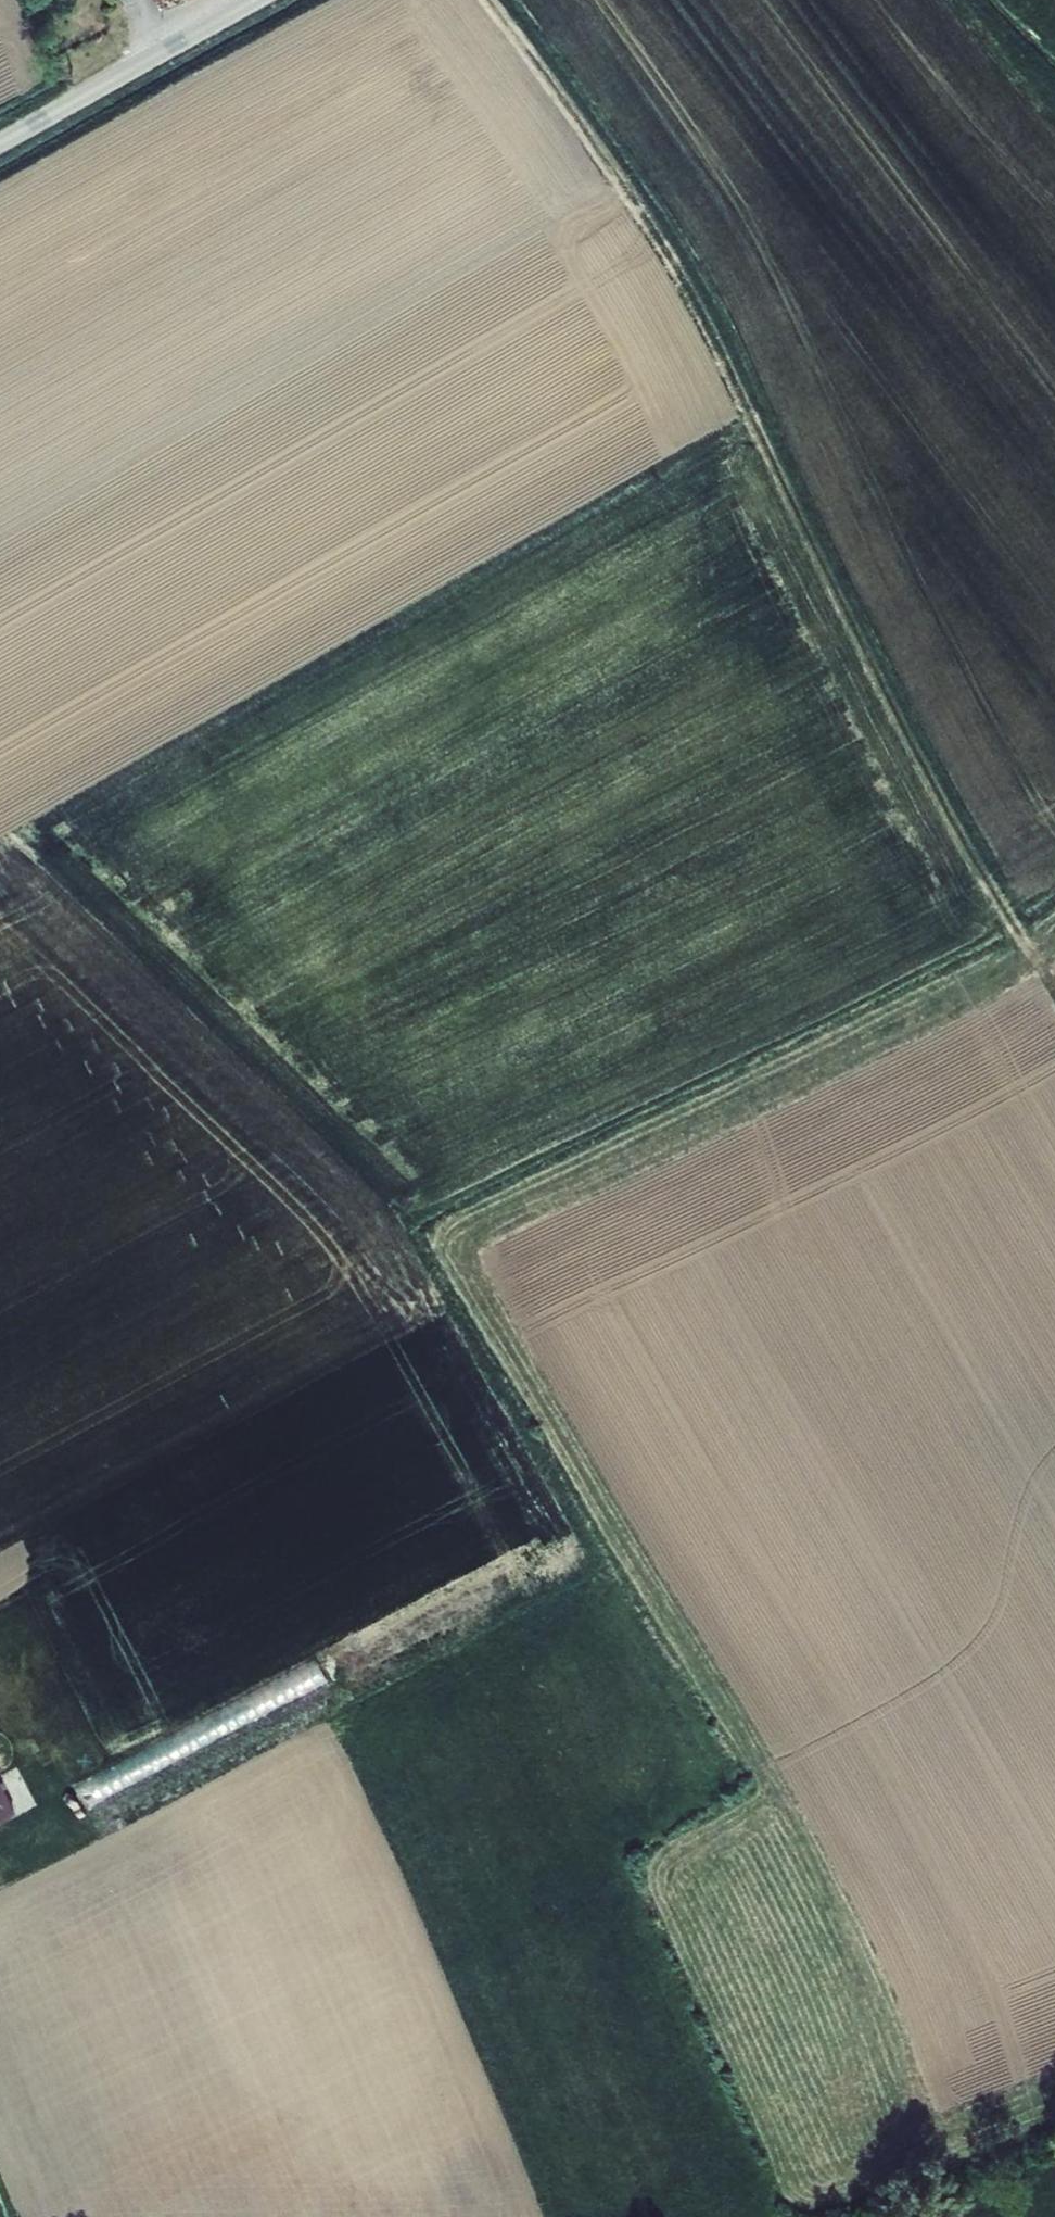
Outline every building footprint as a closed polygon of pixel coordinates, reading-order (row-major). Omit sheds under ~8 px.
[(18,1816),(0,1780),(0,1824),(18,1816)]
